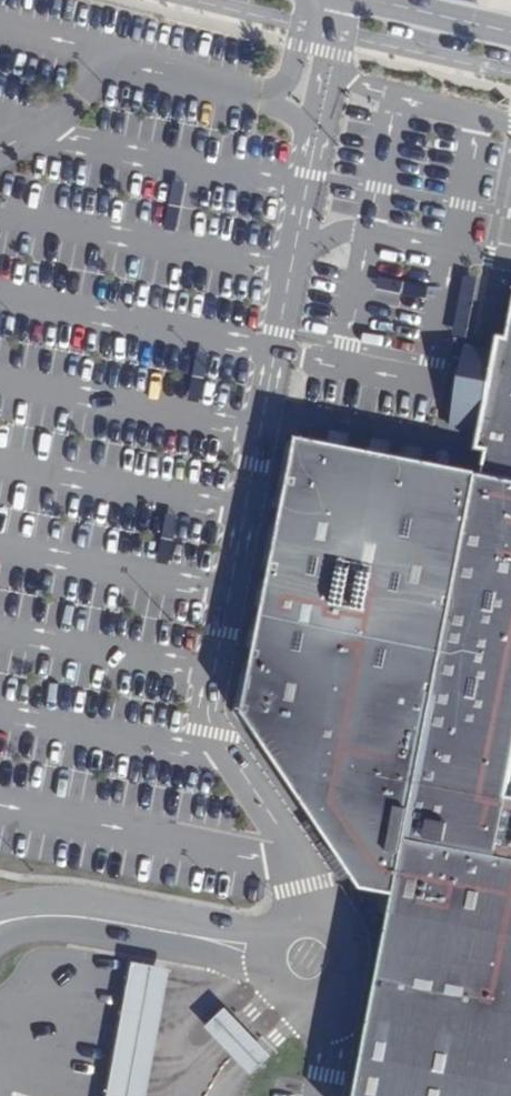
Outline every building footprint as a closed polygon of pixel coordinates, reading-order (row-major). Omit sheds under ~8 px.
[(481,470),(293,429),(240,703),(359,881),(397,886),(357,1095),(510,1095),(510,291),(507,290),(494,348),(474,345),(468,371),(457,427),(479,431),(476,445),(486,448),(481,470)] [(132,957),(119,1025),(112,1067),(106,1095),(146,1095),(150,1074),(161,1012),(170,964),(132,957)]
